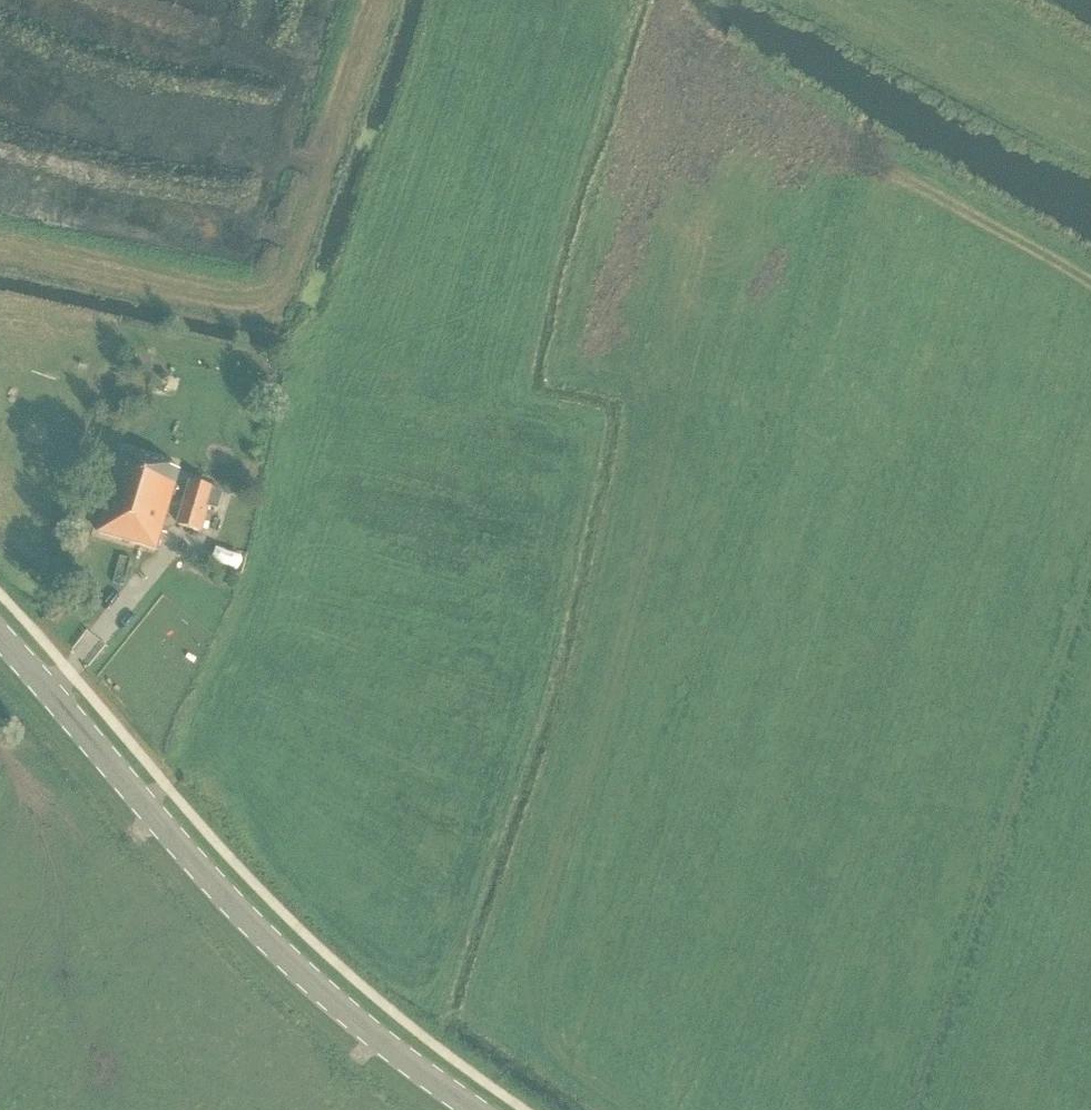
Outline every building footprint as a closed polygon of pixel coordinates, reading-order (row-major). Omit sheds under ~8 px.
[(157,549),(180,469),(163,464),(165,460),(124,448),(99,532),(157,549)] [(210,489),(191,483),(179,526),(200,532),(207,508),(205,507),(210,489)]
